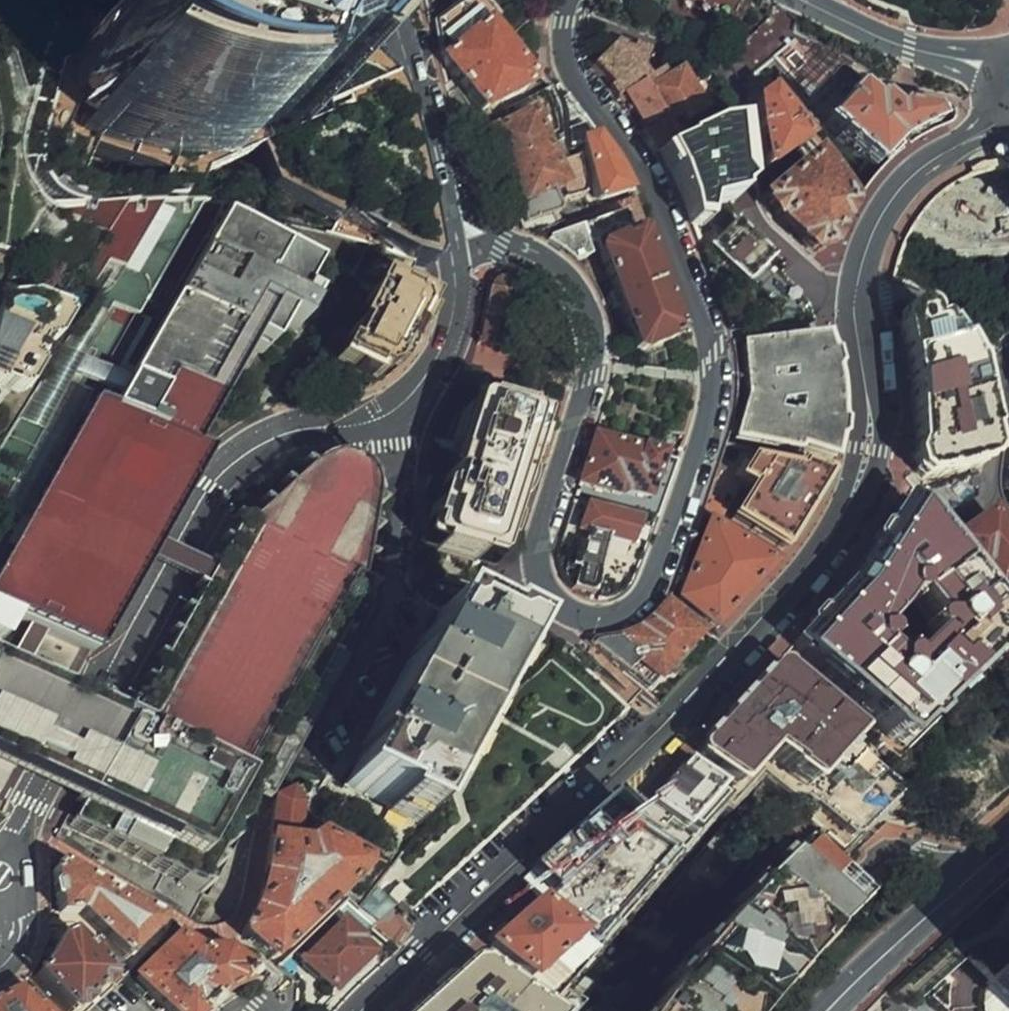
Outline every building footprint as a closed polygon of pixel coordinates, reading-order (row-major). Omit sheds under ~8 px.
[(66,62),(46,140),(45,148),(45,157),(50,173),(57,186),(67,196),(81,205),(98,209),(223,211),(224,190),(262,177),(271,202),(322,232),(368,243),(430,262),(402,125),(397,111),(381,105),(366,97),(356,79),(353,63),(356,49),(361,35),(364,18),(358,0),(214,0),(66,62)] [(453,10),(462,0),(445,0),(453,10)] [(487,16),(501,0),(472,0),(487,16)] [(492,29),(444,69),(484,128),(510,112),(515,124),(493,135),(528,235),(639,199),(601,132),(562,84),(537,98),(492,29)] [(649,76),(628,96),(661,157),(682,146),(671,126),(688,117),(692,125),(714,114),(689,68),(655,87),(649,76)] [(861,86),(831,125),(886,181),(904,158),(953,131),(947,119),(939,114),(908,115),(891,101),(882,105),(861,86)] [(777,95),(758,105),(768,182),(813,156),(777,95)] [(733,128),(667,169),(700,236),(740,210),(733,128)] [(823,163),(765,200),(779,228),(819,263),(835,275),(858,220),(853,205),(823,163)] [(817,293),(740,224),(715,251),(794,316),(817,293)] [(378,547),(384,472),(360,454),(331,457),(265,515),(250,513),(144,720),(71,683),(254,325),(271,334),(288,301),(307,311),(320,285),(306,278),(307,275),(218,226),(121,414),(108,407),(12,595),(56,616),(28,671),(0,657),(0,739),(105,792),(88,825),(210,887),(267,772),(367,569),(378,547)] [(694,343),(648,235),(601,257),(642,364),(694,343)] [(428,299),(373,268),(350,321),(341,314),(331,357),(374,377),(378,366),(394,369),(428,299)] [(0,355),(0,385),(30,397),(85,301),(24,271),(0,355)] [(540,292),(504,283),(490,336),(526,346),(540,292)] [(938,310),(896,314),(912,426),(910,460),(928,487),(992,471),(987,416),(970,354),(938,310)] [(821,327),(740,337),(742,393),(730,436),(793,452),(799,441),(827,454),(835,418),(828,349),(821,327)] [(478,392),(425,544),(497,573),(542,412),(478,392)] [(678,453),(587,428),(572,491),(651,515),(678,453)] [(823,465),(742,453),(733,471),(753,480),(734,513),(777,544),(823,465)] [(1006,629),(903,483),(901,486),(860,555),(786,640),(897,757),(1006,629)] [(594,599),(606,603),(623,588),(634,565),(651,515),(572,491),(559,538),(561,566),(571,587),(582,596),(594,599)] [(771,558),(705,512),(671,594),(713,628),(771,558)] [(950,547),(984,585),(1008,564),(1008,559),(978,523),(950,547)] [(1008,621),(1008,580),(993,591),(1008,621)] [(437,597),(338,782),(411,823),(518,633),(437,597)] [(595,639),(590,650),(640,695),(656,709),(716,645),(665,605),(650,622),(635,631),(613,637),(595,639)] [(543,639),(518,633),(411,823),(408,862),(354,909),(375,932),(398,905),(410,916),(615,727),(543,639)] [(675,749),(737,815),(767,784),(810,833),(838,866),(903,794),(767,650),(675,749)] [(627,806),(684,863),(737,815),(675,749),(627,806)] [(4,791),(13,768),(0,764),(0,790),(4,791)] [(313,821),(294,786),(284,784),(272,796),(265,819),(261,841),(256,867),(246,898),(232,929),(263,960),(365,855),(313,821)] [(627,806),(541,882),(609,953),(684,863),(627,806)] [(863,901),(838,866),(810,833),(694,961),(657,1010),(759,1010),(766,1002),(808,954),(863,901)] [(64,862),(64,915),(125,975),(165,939),(64,862)] [(545,1010),(554,1010),(609,953),(541,882),(478,942),(484,954),(545,1010)] [(338,915),(296,955),(328,989),(370,951),(338,915)] [(28,963),(64,1010),(75,1010),(109,976),(65,924),(28,963)] [(136,1005),(143,1010),(224,1010),(251,988),(219,956),(198,965),(181,950),(136,1005)] [(415,1010),(545,1010),(484,954),(415,1010)] [(990,978),(1008,999),(1008,961),(990,978)] [(0,999),(0,1010),(45,1010),(27,986),(0,999)]
